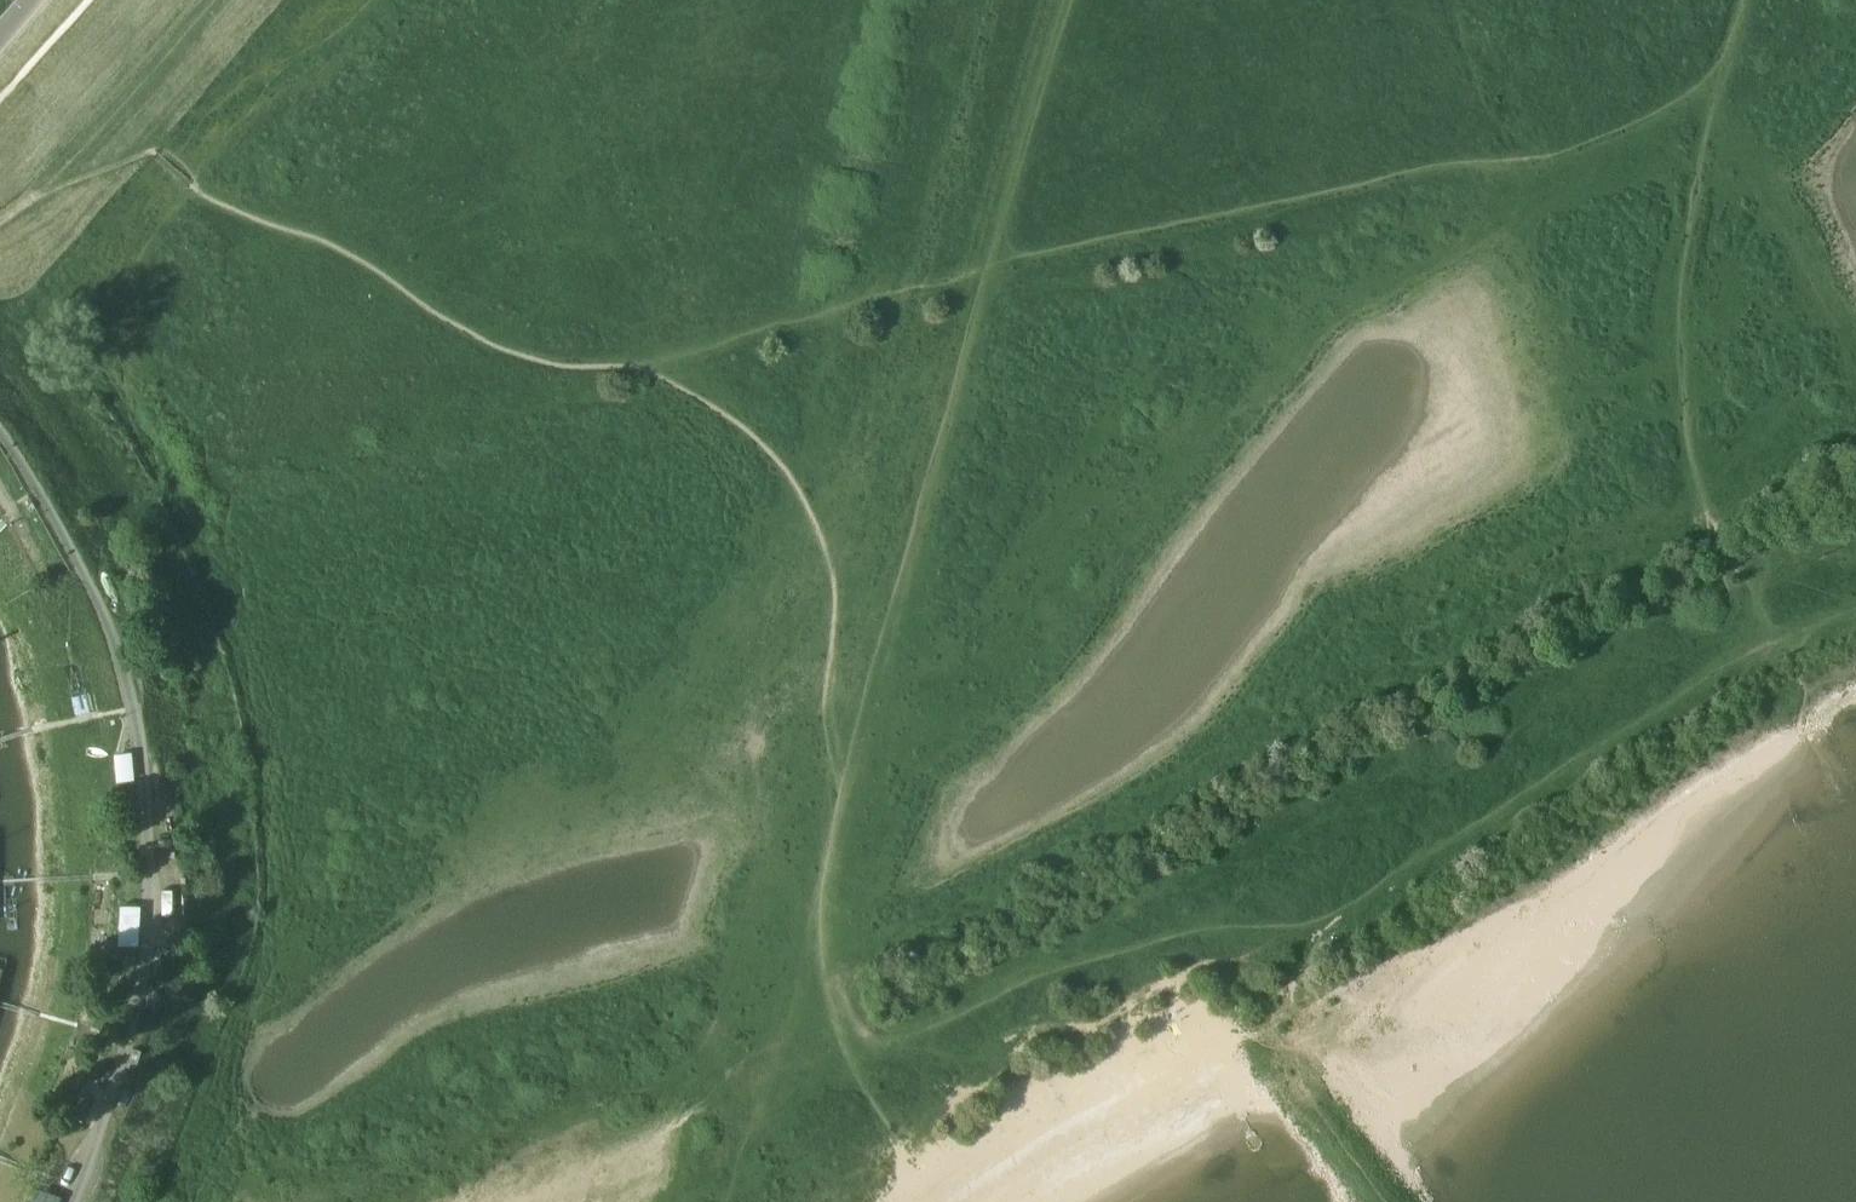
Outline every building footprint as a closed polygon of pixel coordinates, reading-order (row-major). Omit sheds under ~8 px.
[(0,683),(0,739),(22,809),(49,800),(11,680),(0,683)] [(134,780),(132,752),(113,754),(116,781),(134,780)] [(121,941),(136,942),(137,908),(123,908),(121,941)] [(0,1018),(0,1065),(7,1067),(35,972),(15,966),(0,1018)] [(61,1195),(47,1189),(42,1201),(58,1201),(61,1195)]
